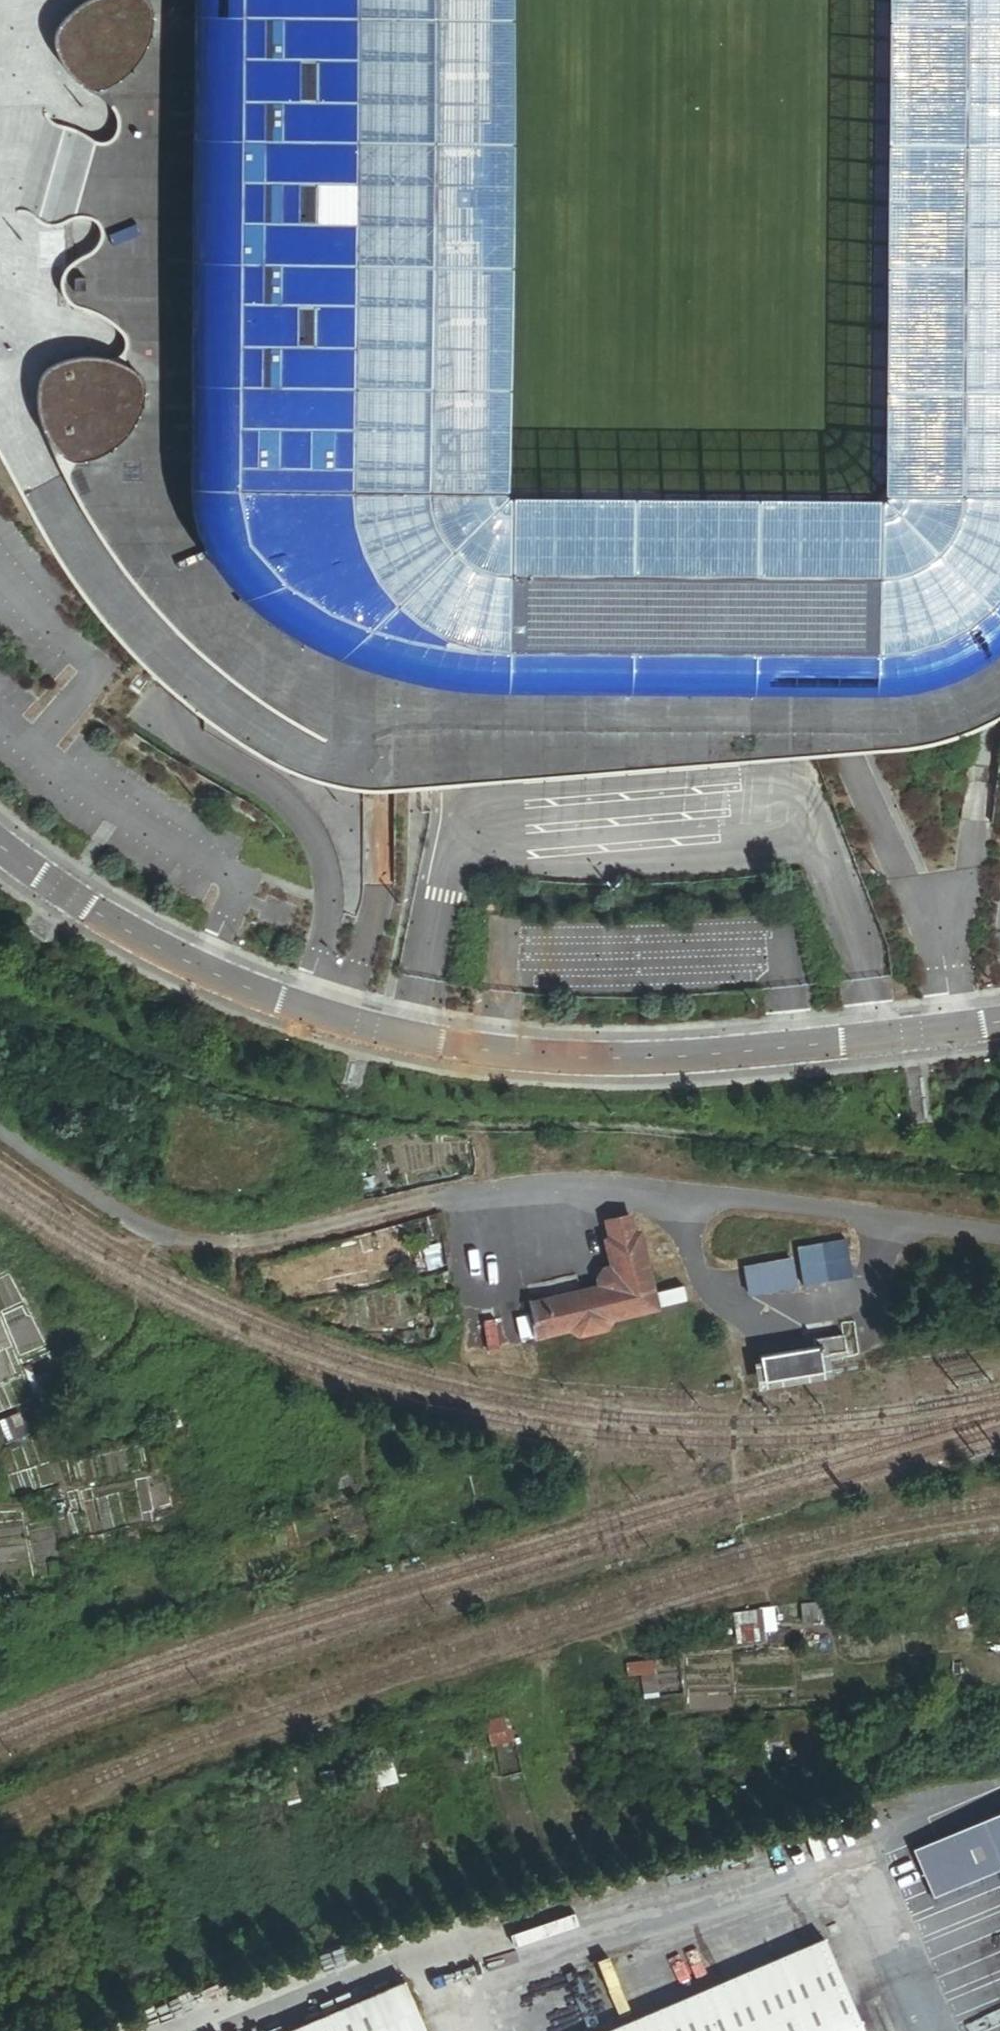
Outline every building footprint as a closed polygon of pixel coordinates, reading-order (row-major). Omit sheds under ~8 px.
[(65,127),(58,125),(49,120),(46,117),(33,165),(19,213),(23,213),(27,214),(33,220),(41,226),(48,227),(54,228),(62,226),(77,219),(86,220),(91,221),(95,224),(98,227),(99,232),(99,238),(95,247),(83,256),(76,259),(68,266),(64,270),(60,277),(59,287),(62,296),(65,302),(70,307),(77,310),(87,313),(107,322),(122,336),(126,361),(132,370),(120,364),(110,360),(90,357),(72,358),(58,363),(45,371),(41,375),(38,383),(36,397),(37,411),(41,427),(43,433),(51,452),(62,473),(41,484),(23,493),(20,495),(40,533),(65,573),(96,616),(118,642),(141,666),(169,692),(188,708),(237,745),(275,767),(317,784),(352,791),(368,793),(393,793),(432,788),(658,772),(815,758),(921,749),(969,735),(999,720),(999,0),(893,0),(889,509),(487,506),(491,0),(88,0),(79,5),(73,9),(68,13),(63,20),(56,29),(54,36),(54,46),(56,53),(63,66),(69,75),(76,83),(83,88),(92,94),(102,100),(111,109),(114,116),(116,123),(115,131),(113,136),(107,141),(100,142),(94,141),(88,137),(80,133),(72,129),(65,127)] [(595,1280),(597,1290),(529,1305),(536,1341),(568,1333),(583,1341),(611,1334),(619,1320),(659,1311),(658,1309),(669,1305),(659,1266),(650,1268),(642,1235),(634,1235),(630,1218),(605,1224),(609,1242),(604,1242),(609,1266),(600,1267),(595,1280)] [(822,1243),(799,1247),(804,1286),(827,1283),(822,1243)] [(747,1269),(752,1296),(799,1288),(794,1261),(747,1269)] [(816,1350),(763,1358),(766,1382),(823,1373),(820,1359),(847,1355),(844,1337),(814,1342),(816,1350)] [(322,1479),(326,1493),(354,1485),(349,1471),(322,1479)] [(801,1606),(803,1623),(820,1622),(819,1605),(801,1606)] [(764,1640),(762,1612),(735,1615),(738,1643),(764,1640)] [(654,1661),(626,1664),(627,1678),(641,1676),(656,1674),(654,1661)] [(641,1676),(644,1700),(657,1698),(656,1674),(641,1676)] [(507,1709),(485,1714),(492,1747),(514,1741),(507,1709)] [(917,1854),(937,1902),(999,1875),(999,1818),(917,1854)] [(941,1910),(999,1885),(999,1875),(937,1902),(941,1910)] [(608,2030),(867,2030),(827,1938),(608,2030)] [(404,1980),(286,2030),(426,2030),(404,1980)]
